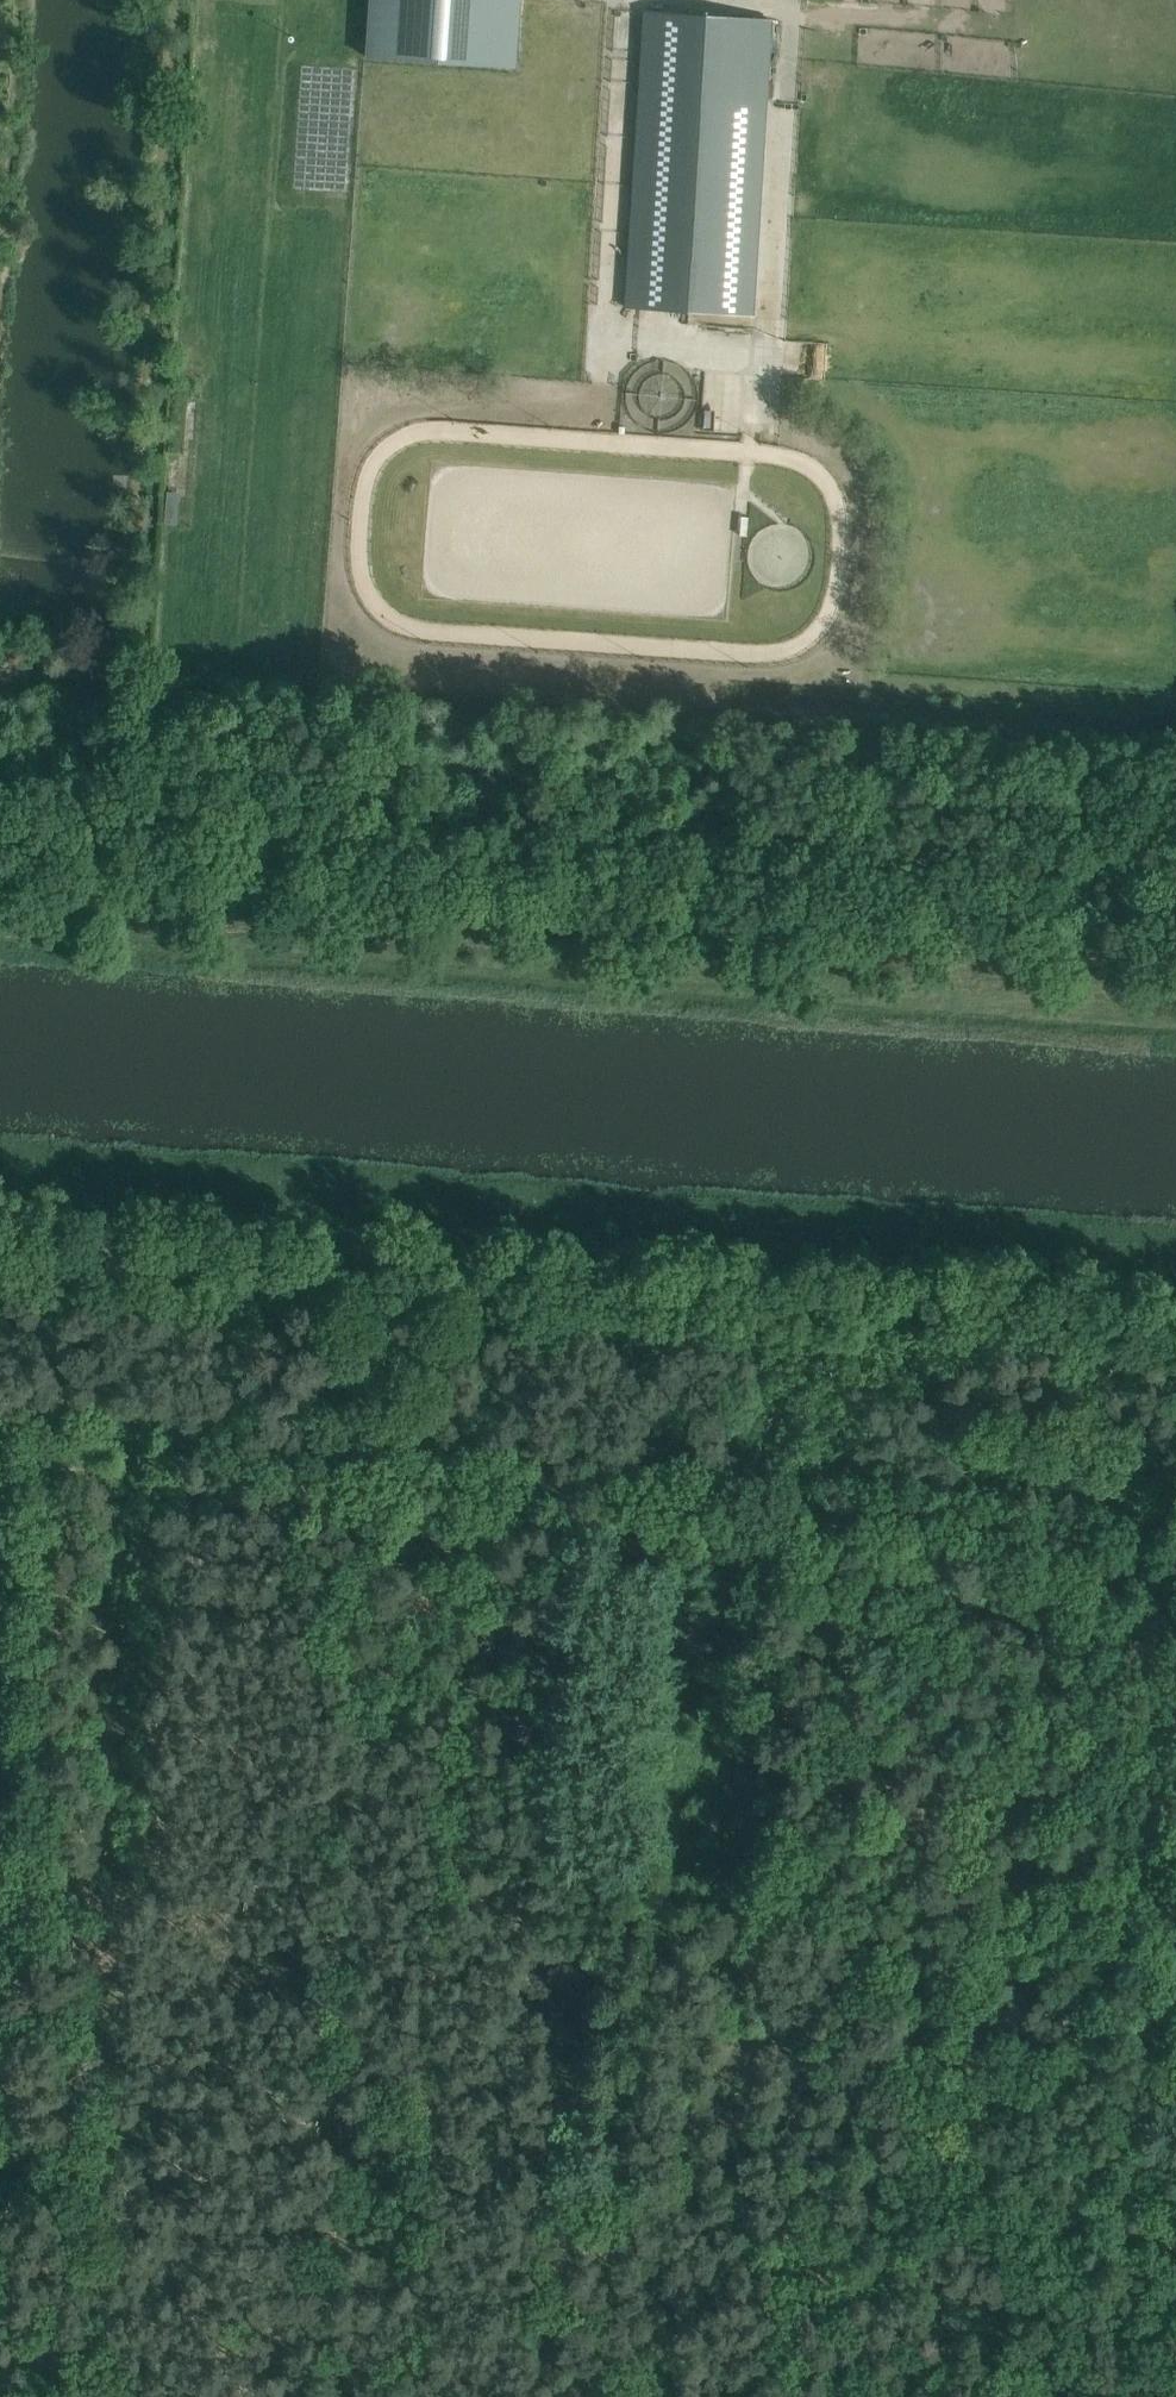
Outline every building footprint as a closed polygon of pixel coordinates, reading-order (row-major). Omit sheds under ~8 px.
[(367,58),(514,68),(519,0),(371,0),(367,58)] [(645,12),(626,307),(753,315),(772,20),(645,12)]
